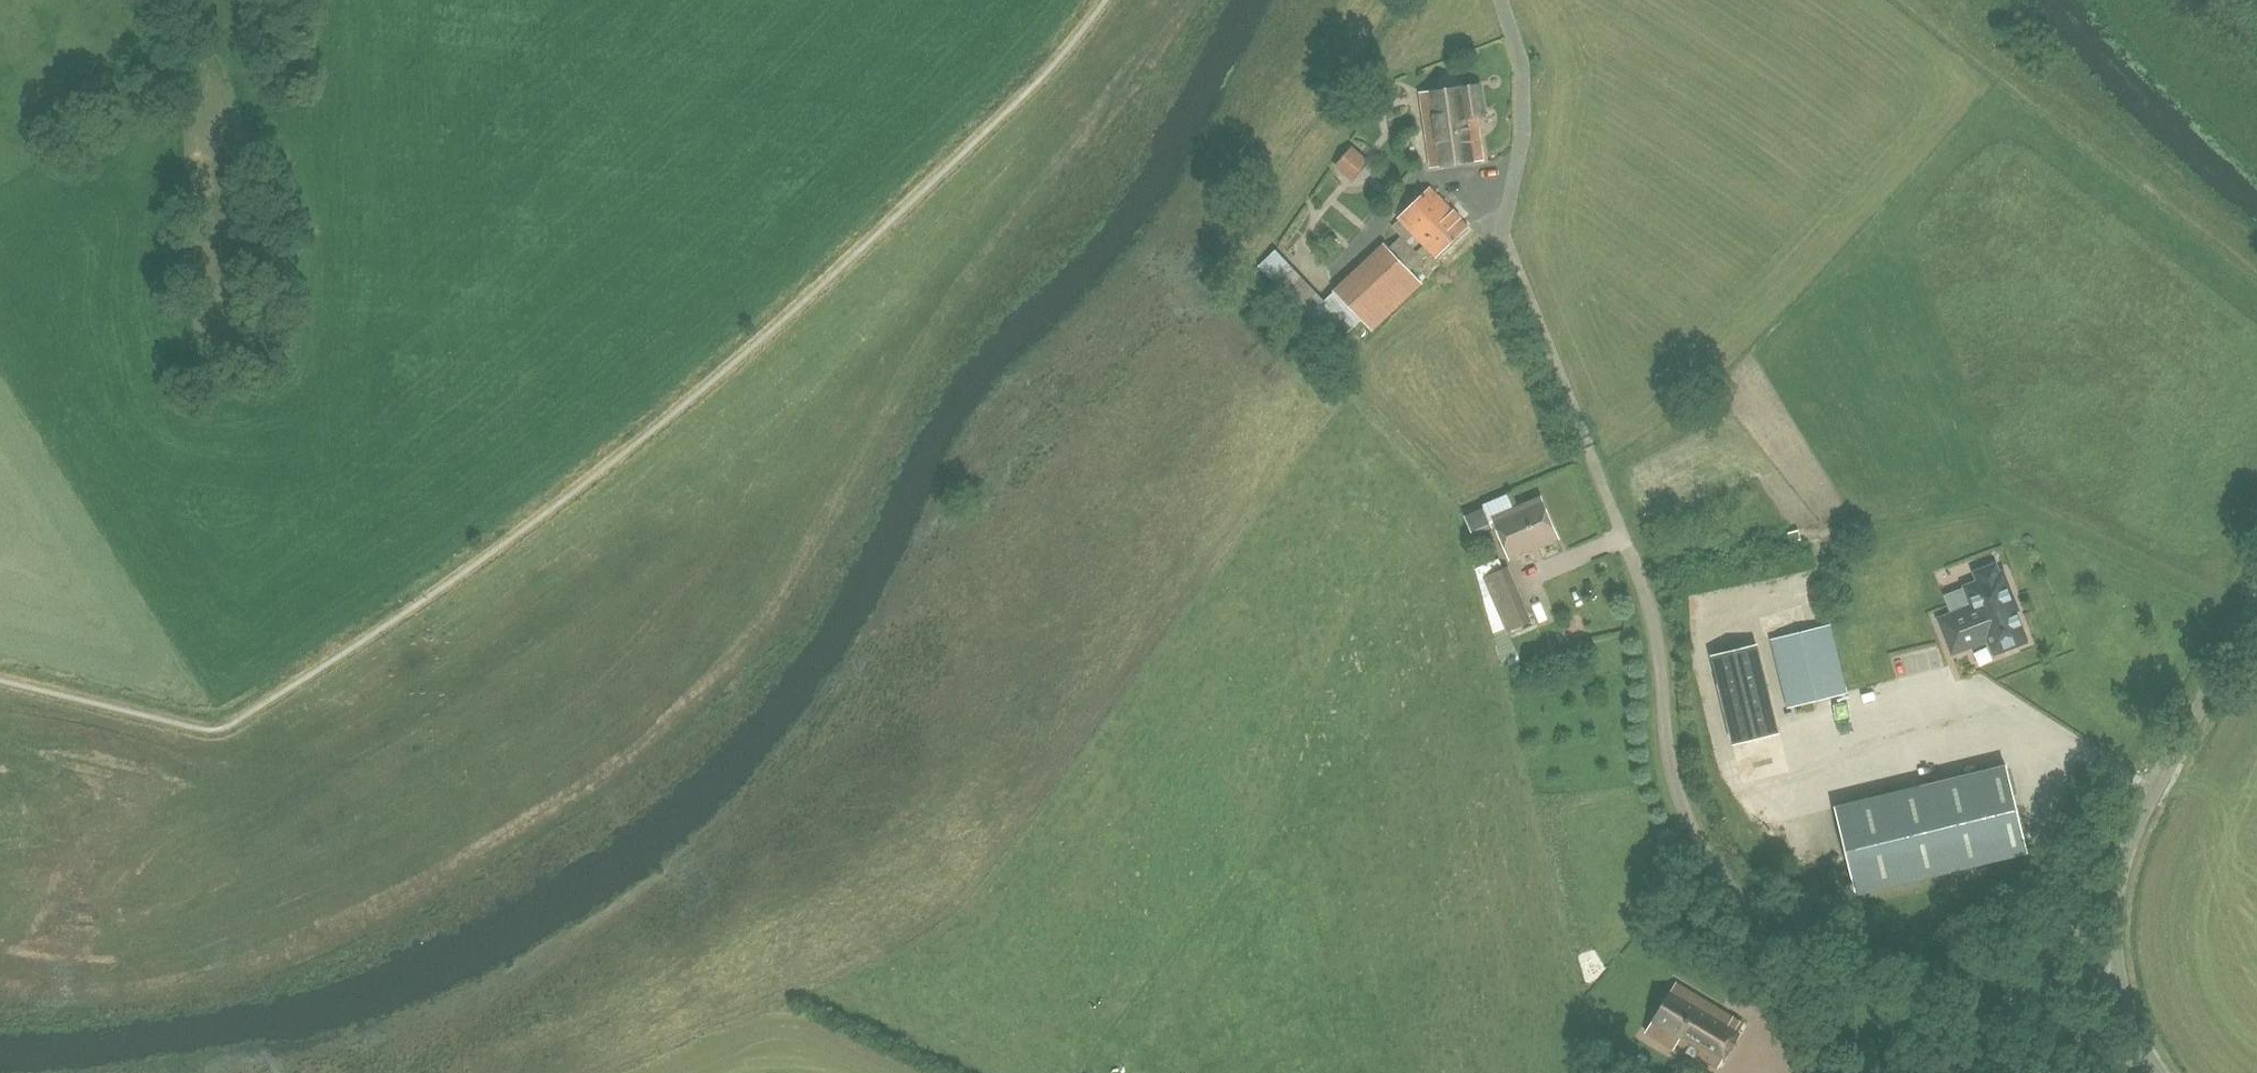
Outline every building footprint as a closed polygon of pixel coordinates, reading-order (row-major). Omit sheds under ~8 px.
[(1430,166),(1482,159),(1477,117),(1483,116),(1479,86),(1421,94),(1430,166)] [(1365,158),(1350,145),(1333,165),(1348,178),(1365,158)] [(1436,257),(1469,226),(1430,186),(1398,217),(1436,257)] [(1339,240),(1332,234),(1324,243),(1331,249),(1339,240)] [(1331,298),(1285,248),(1269,262),(1345,345),(1372,321),(1382,332),(1435,284),(1395,240),(1331,298)] [(1510,556),(1557,536),(1541,498),(1494,517),(1510,556)] [(1474,533),(1491,525),(1484,506),(1466,513),(1474,533)] [(1999,573),(1995,563),(1975,572),(1978,580),(1964,586),(1972,605),(1939,618),(1953,653),(1989,638),(1995,653),(2027,640),(2015,610),(2018,608),(2003,572),(1999,573)] [(1508,629),(1530,620),(1507,567),(1485,576),(1508,629)] [(1765,641),(1761,624),(1714,635),(1718,652),(1765,641)] [(1790,706),(1847,690),(1830,625),(1773,640),(1790,706)] [(1735,744),(1780,732),(1757,644),(1712,656),(1735,744)] [(2006,765),(1835,806),(1856,893),(2027,852),(2006,765)] [(1718,1066),(1743,1022),(1675,983),(1646,1031),(1674,1047),(1677,1042),(1718,1066)]
